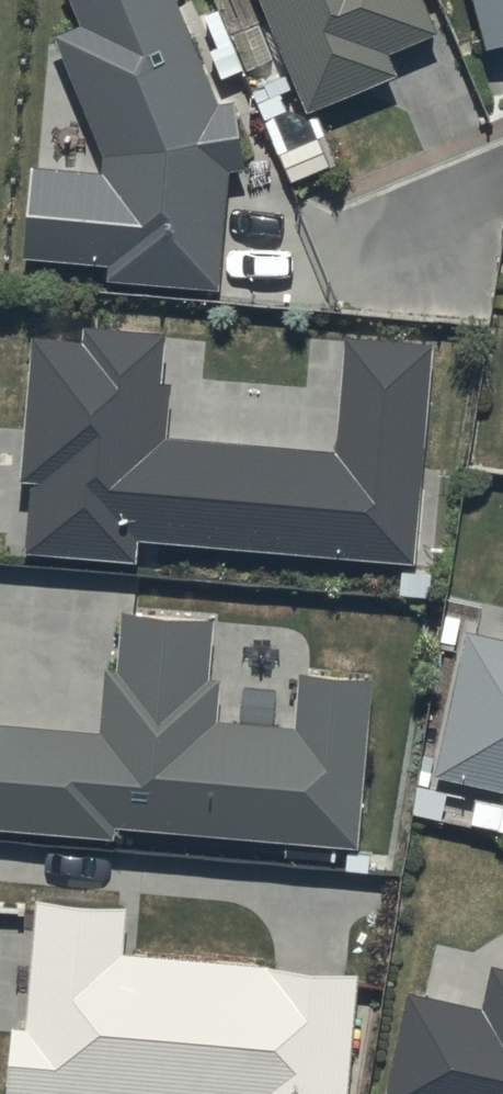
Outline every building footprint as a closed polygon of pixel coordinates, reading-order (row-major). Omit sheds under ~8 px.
[(78,24),(55,34),(104,148),(103,169),(29,164),(22,256),(107,263),(105,281),(219,290),(228,169),(244,166),(234,102),(216,100),(177,0),(68,0),(78,24)] [(305,109),(398,72),(388,47),(434,29),(422,0),(262,0),(305,109)] [(484,44),(502,39),(502,0),(473,0),(484,44)] [(308,111),(272,124),(294,178),(329,164),(308,111)] [(431,341),(341,334),(330,449),(166,435),(171,381),(159,380),(163,333),(86,326),(84,340),(31,335),(18,479),(28,480),(21,550),(130,560),(132,535),(411,560),(431,341)] [(298,671),(296,725),(218,720),(221,676),(209,676),(213,615),(120,610),(116,668),(104,667),(100,730),(0,724),(0,832),(113,839),(113,827),(356,846),(367,675),(298,671)] [(477,785),(470,824),(502,830),(502,637),(464,628),(430,772),(477,785)] [(33,900),(23,1028),(9,1027),(5,1093),(345,1093),(356,973),(122,952),(125,906),(33,900)] [(489,962),(481,1005),(403,990),(382,1093),(502,1093),(502,965),(489,962)]
